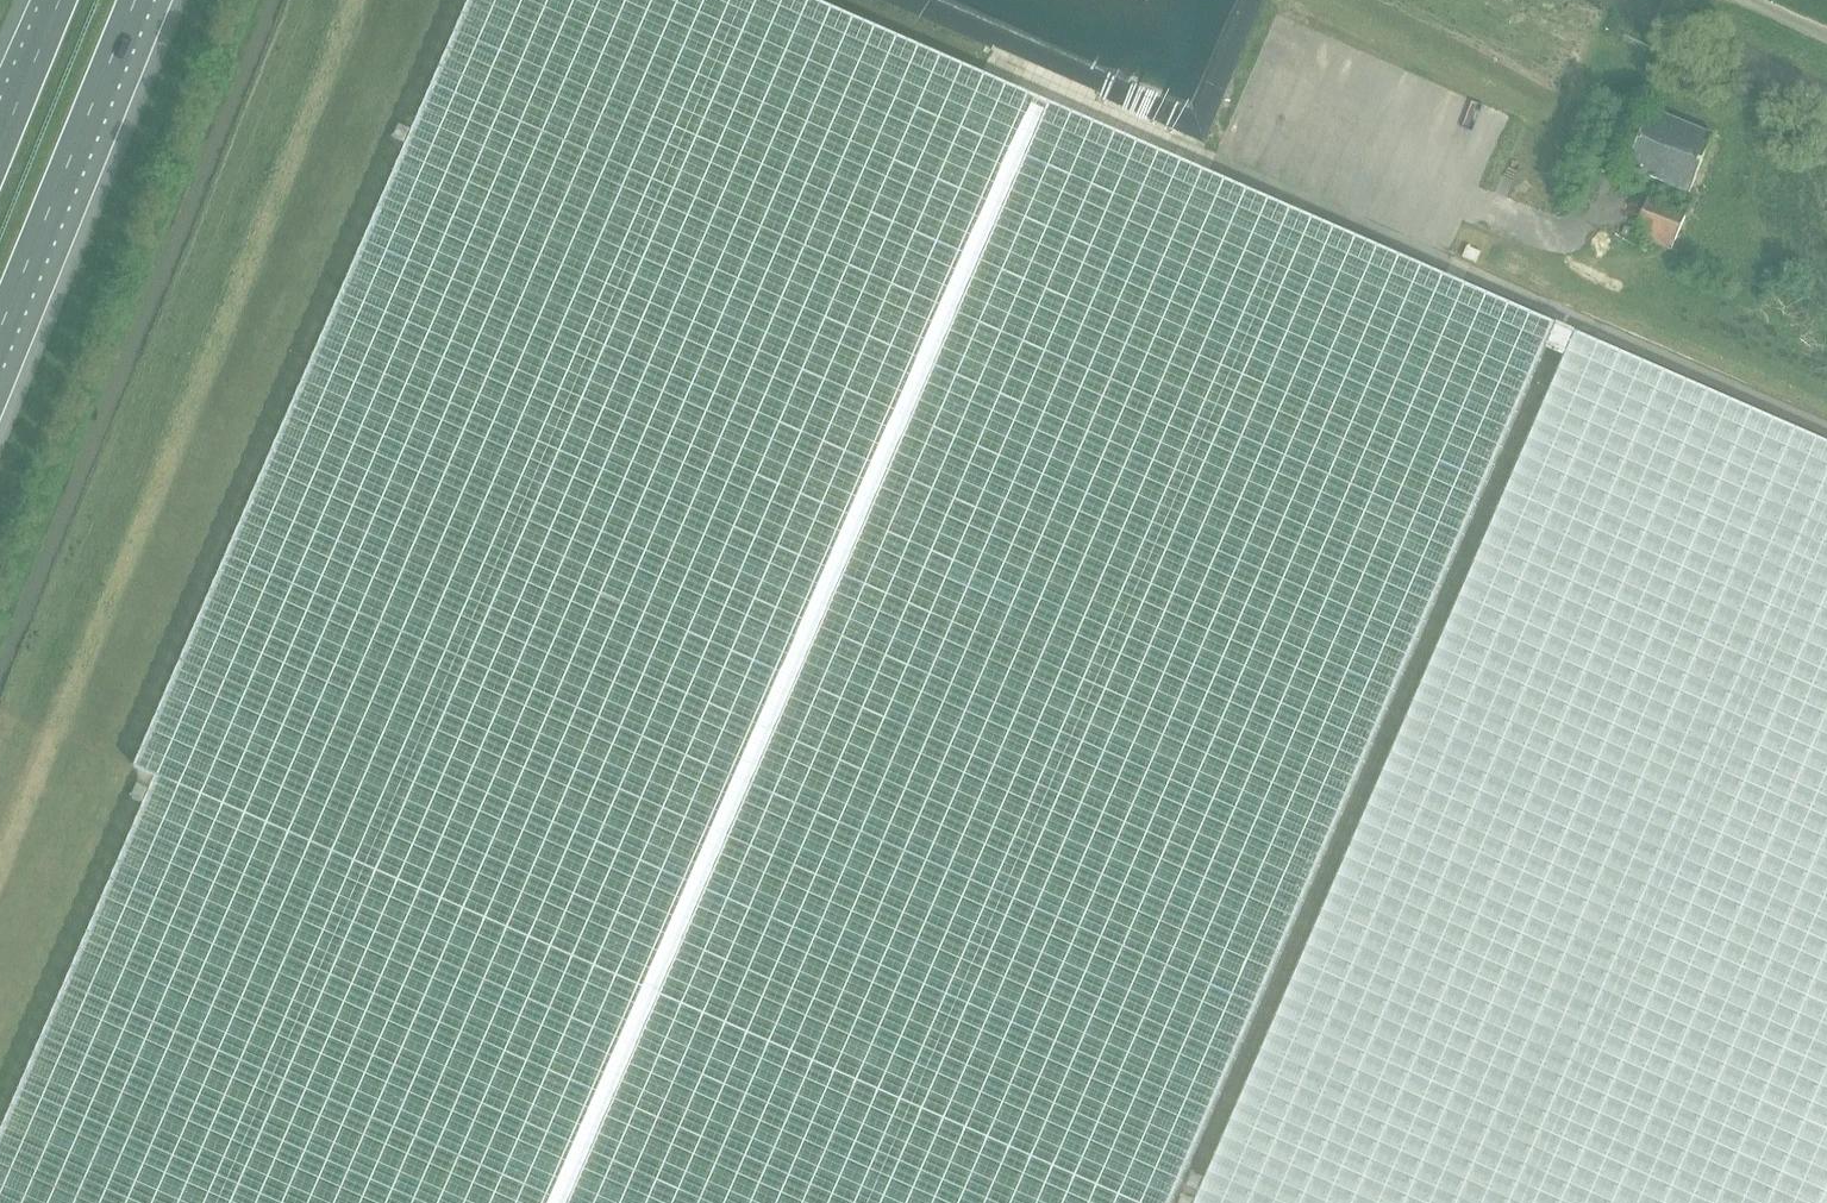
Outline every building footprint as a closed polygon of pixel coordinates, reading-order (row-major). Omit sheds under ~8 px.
[(814,0),(473,0),(137,769),(159,779),(0,1142),(0,1202),(1172,1202),(1556,324),(814,0)] [(1052,48),(1046,57),(1082,76),(1087,67),(1052,48)] [(1142,78),(1139,86),(1127,81),(1120,98),(1166,116),(1176,90),(1142,78)] [(1691,193),(1704,160),(1714,137),(1652,111),(1642,134),(1628,168),(1691,193)] [(1673,248),(1687,214),(1649,199),(1639,224),(1642,226),(1639,234),(1673,248)] [(1578,334),(1566,361),(1198,1202),(1826,1202),(1826,443),(1578,334)]
